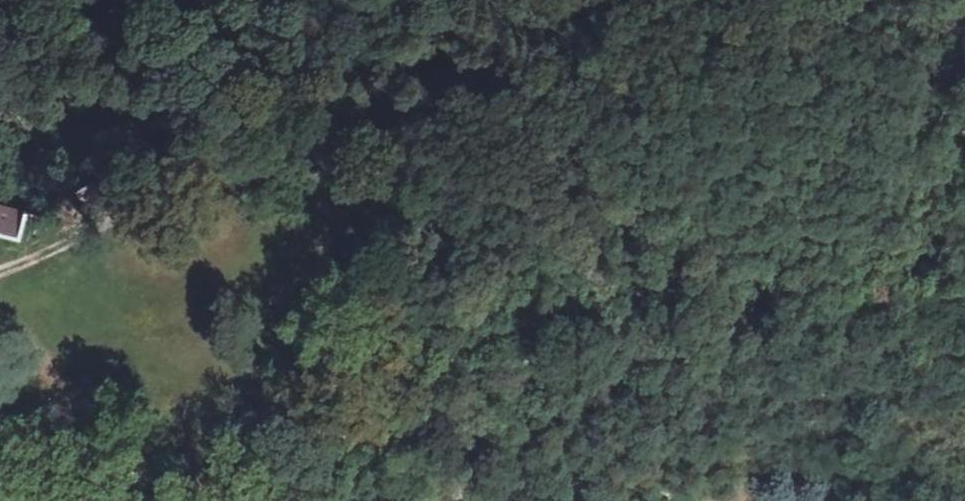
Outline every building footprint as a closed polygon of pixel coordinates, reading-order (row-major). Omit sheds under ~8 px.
[(109,174),(78,192),(84,201),(114,183),(109,174)] [(21,241),(28,213),(0,206),(0,235),(21,241)]
